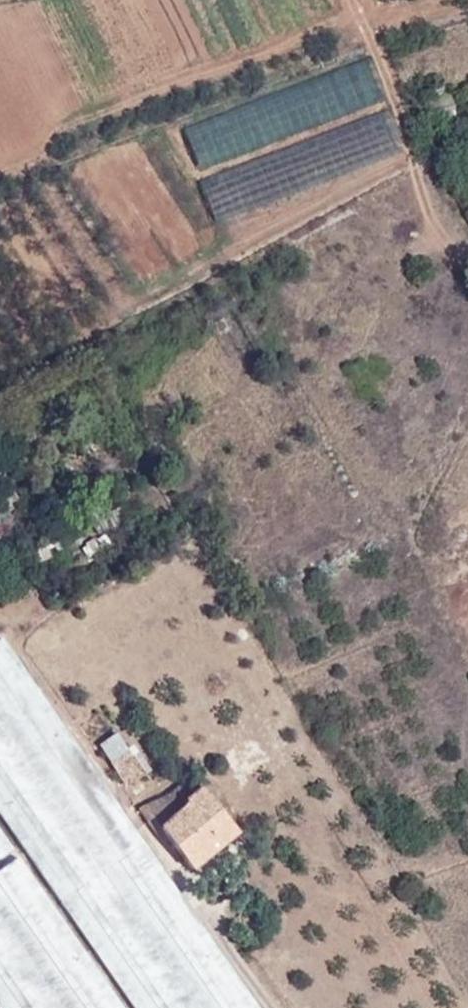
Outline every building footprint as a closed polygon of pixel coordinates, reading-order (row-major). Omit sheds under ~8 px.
[(2,637),(0,638),(0,815),(134,1007),(258,1007),(2,637)] [(200,785),(182,783),(163,796),(138,809),(146,821),(152,817),(191,869),(237,832),(200,785)] [(0,831),(0,858),(12,849),(0,831)] [(18,857),(0,870),(0,1007),(122,1007),(18,857)]
